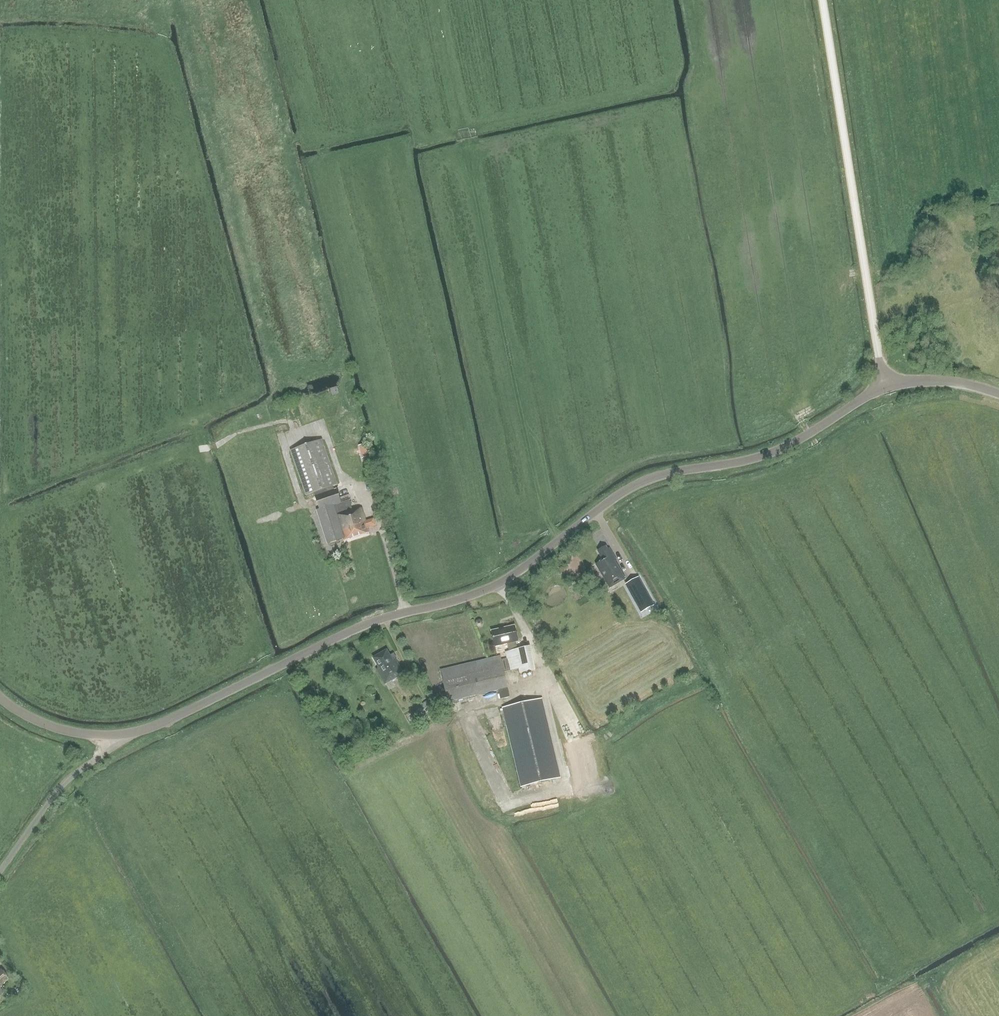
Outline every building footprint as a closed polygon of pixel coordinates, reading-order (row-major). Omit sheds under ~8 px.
[(342,504),(337,490),(335,491),(333,487),(338,485),(322,441),(290,452),(307,497),(314,494),(316,498),(321,512),(318,513),(329,545),(344,540),(345,542),(370,533),(369,528),(375,526),(374,521),(367,523),(362,509),(354,512),(350,501),(342,504)] [(624,576),(616,562),(618,561),(611,548),(608,550),(607,547),(599,552),(605,561),(597,566),(607,585),(624,576)] [(639,578),(626,586),(642,614),(655,607),(639,578)] [(502,660),(501,656),(442,671),(449,702),(499,690),(501,700),(510,698),(504,673),(518,670),(519,669),(520,674),(535,670),(530,647),(518,650),(516,642),(520,641),(518,633),(516,633),(514,625),(493,631),(497,647),(508,644),(509,652),(506,653),(507,655),(507,658),(502,660)] [(386,685),(403,675),(395,660),(396,659),(394,654),(390,656),(387,651),(374,658),(380,669),(377,670),(386,685)] [(436,710),(430,700),(413,709),(419,720),(436,710)] [(561,777),(546,718),(541,700),(503,709),(522,787),(561,777)] [(9,980),(2,971),(0,973),(0,989),(3,987),(2,985),(9,980)]
